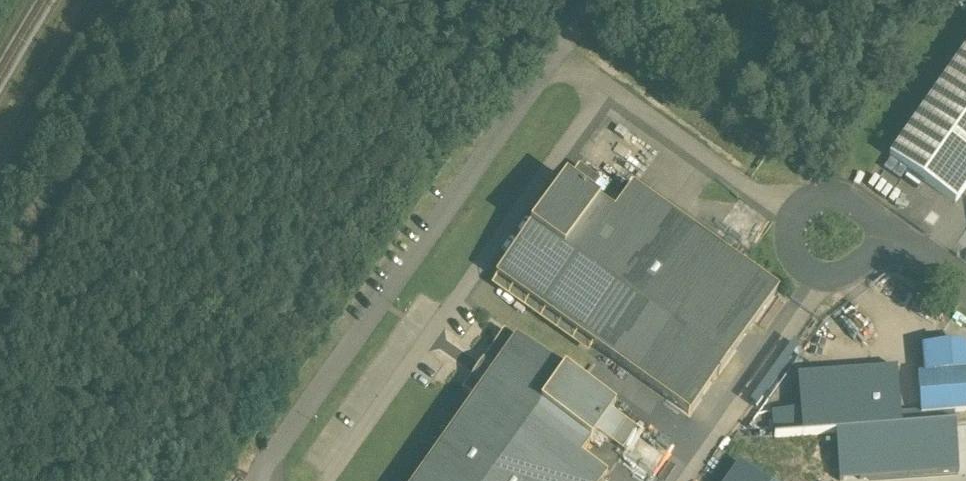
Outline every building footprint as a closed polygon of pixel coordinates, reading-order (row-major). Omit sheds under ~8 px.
[(889,158),(955,204),(965,188),(965,49),(889,158)] [(631,188),(613,214),(589,197),(599,183),(578,168),(568,182),(565,180),(496,277),(690,415),(777,291),(631,188)] [(507,334),(467,390),(476,397),(416,480),(602,480),(606,476),(580,457),(597,433),(611,443),(626,423),(612,413),(614,409),(507,334)] [(948,349),(948,347),(924,349),(926,375),(965,372),(965,355),(964,355),(964,348),(948,349)] [(835,434),(901,429),(900,414),(897,369),(798,376),(800,410),(802,436),(835,434)] [(917,376),(920,412),(920,415),(954,413),(965,412),(965,372),(926,375),(917,376)] [(773,438),(802,436),(800,410),(771,412),(773,438)] [(900,414),(901,429),(955,425),(954,413),(920,415),(920,412),(900,414)] [(955,425),(901,429),(835,434),(839,480),(855,480),(959,473),(955,425)] [(664,450),(638,432),(617,463),(642,480),(664,450)] [(737,462),(723,480),(763,480),(737,462)]
